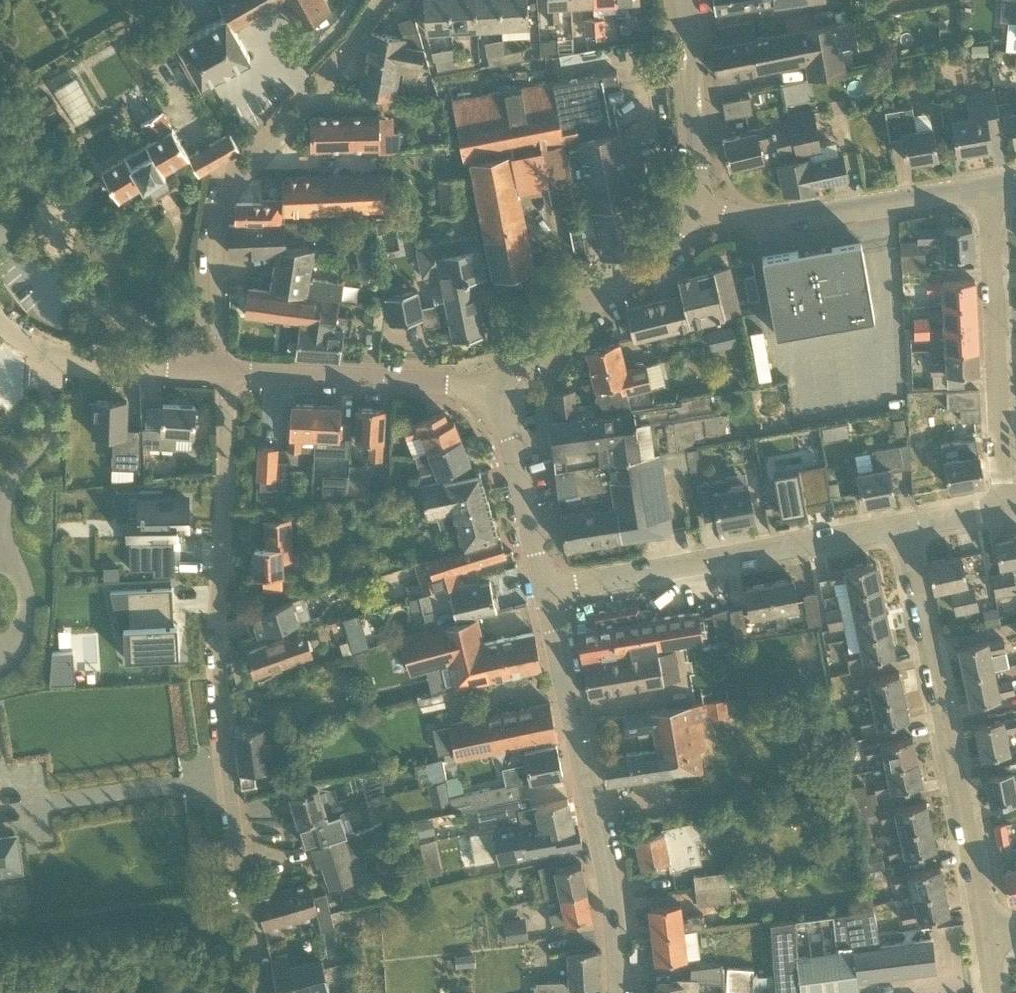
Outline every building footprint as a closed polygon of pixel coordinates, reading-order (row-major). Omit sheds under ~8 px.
[(220,3),(221,5),(227,16),(180,43),(203,82),(250,57),(234,28),(283,0),(289,11),(300,30),(332,12),(325,0),(218,0),(220,3)] [(452,30),(450,0),(424,0),(426,32),(452,30)] [(477,29),(476,0),(450,0),(452,30),(477,29)] [(503,27),(502,0),(476,0),(477,29),(503,27)] [(503,27),(529,25),(528,0),(502,0),(503,27)] [(572,5),(571,0),(548,0),(550,23),(559,22),(558,6),(572,5)] [(630,1),(631,18),(641,17),(640,0),(618,0),(618,1),(630,1)] [(776,5),(775,0),(714,0),(716,13),(776,5)] [(1001,21),(1015,22),(1015,0),(1002,0),(1001,21)] [(604,18),(596,19),(597,34),(606,34),(607,34),(606,18),(604,18)] [(586,35),(597,34),(596,19),(585,20),(586,35)] [(654,32),(653,20),(644,20),(645,32),(654,32)] [(721,45),(755,38),(753,22),(718,29),(721,45)] [(846,72),(841,49),(836,23),(817,26),(787,32),(755,38),(721,45),(713,46),(719,79),(807,62),(810,79),(846,72)] [(429,66),(422,41),(373,33),(369,53),(420,65),(429,66)] [(607,47),(560,55),(561,64),(609,56),(607,47)] [(505,53),(507,64),(526,60),(524,50),(505,53)] [(417,82),(420,65),(369,53),(362,90),(394,96),(398,72),(404,73),(403,80),(417,82)] [(490,67),(507,64),(505,53),(488,57),(490,67)] [(455,68),(475,65),(473,55),(453,58),(455,68)] [(439,71),(455,68),(453,58),(437,61),(439,71)] [(561,119),(562,119),(569,163),(584,160),(591,198),(631,190),(613,100),(625,98),(622,84),(620,85),(618,71),(555,83),(561,119)] [(57,86),(75,124),(96,113),(78,76),(57,86)] [(569,163),(562,119),(561,119),(555,83),(554,80),(453,100),(465,162),(472,161),(495,278),(534,270),(511,152),(542,148),(553,204),(576,200),(569,163)] [(784,86),(788,105),(801,102),(797,83),(784,86)] [(953,120),(959,153),(992,148),(987,120),(1000,118),(995,91),(968,96),(972,117),(953,120)] [(389,108),(386,95),(377,97),(381,110),(389,108)] [(723,102),(726,118),(753,114),(751,98),(723,102)] [(903,137),(907,162),(938,157),(933,127),(917,130),(913,106),(885,111),(890,140),(903,137)] [(812,161),(811,157),(810,152),(822,149),(814,111),(789,117),(790,124),(797,155),(798,160),(779,164),(785,193),(848,179),(843,155),(812,161)] [(191,158),(190,157),(162,112),(141,125),(152,142),(103,171),(120,201),(190,159),(191,158)] [(1001,115),(1004,131),(1014,129),(1015,142),(1015,112),(1001,115)] [(399,132),(394,132),(394,117),(379,117),(312,118),(313,149),(379,148),(379,153),(400,151),(399,132)] [(730,170),(797,155),(790,124),(775,128),(774,125),(747,132),(748,134),(723,140),(730,170)] [(660,146),(662,146),(677,144),(675,125),(658,126),(660,146)] [(191,158),(190,159),(200,175),(241,150),(231,132),(190,157),(191,158)] [(283,200),(283,213),(387,210),(385,175),(282,178),(283,200)] [(443,214),(468,213),(465,177),(440,179),(443,214)] [(642,249),(631,190),(591,198),(598,234),(603,257),(642,249)] [(591,198),(577,201),(577,206),(584,236),(598,234),(591,198)] [(283,213),(283,200),(263,200),(263,204),(237,203),(237,222),(283,223),(283,213)] [(231,255),(278,254),(282,254),(282,244),(282,233),(306,233),(306,223),(282,224),(282,226),(230,225),(231,255)] [(946,257),(974,256),(973,228),(918,230),(918,242),(919,242),(946,241),(946,257)] [(487,276),(481,249),(478,235),(434,243),(441,274),(445,294),(471,289),(469,279),(487,276)] [(875,318),(862,244),(862,240),(763,257),(777,335),(875,318)] [(919,253),(919,242),(918,242),(902,242),(904,269),(926,268),(925,253),(919,253)] [(315,295),(340,300),(341,300),(343,283),(314,279),(313,282),(309,282),(314,249),(282,244),(282,254),(278,254),(271,290),(315,295)] [(354,253),(358,278),(372,276),(368,250),(354,253)] [(627,309),(628,314),(634,340),(741,314),(729,267),(678,280),(682,295),(627,309)] [(944,305),(976,304),(975,280),(927,283),(928,293),(944,292),(944,305)] [(309,318),(312,296),(249,288),(245,315),(302,323),(302,317),(309,318)] [(436,305),(421,308),(418,291),(385,298),(391,325),(423,319),(425,329),(451,323),(454,341),(483,335),(474,289),(471,289),(445,294),(434,297),(436,305)] [(315,297),(312,296),(309,318),(302,317),(302,323),(297,355),(339,359),(343,334),(351,335),(353,317),(338,314),(340,300),(315,295),(315,297)] [(385,305),(384,305),(385,300),(377,299),(376,304),(369,303),(365,325),(382,328),(385,305)] [(945,328),(977,326),(976,304),(944,305),(945,328)] [(915,329),(930,328),(930,318),(914,319),(915,329)] [(732,324),(708,329),(713,349),(736,343),(732,324)] [(947,350),(978,349),(977,326),(945,328),(947,350)] [(915,329),(915,339),(931,339),(930,328),(915,329)] [(603,414),(632,411),(628,394),(652,388),(647,365),(645,365),(643,361),(636,363),(635,368),(626,370),(619,342),(588,350),(597,389),(598,388),(598,390),(595,399),(601,401),(603,414)] [(979,373),(978,349),(947,350),(947,363),(931,364),(932,374),(949,373),(949,374),(979,373)] [(579,414),(577,404),(575,390),(553,393),(556,420),(579,416),(578,414),(579,414)] [(959,409),(981,408),(980,391),(947,392),(948,409),(959,409)] [(730,415),(718,416),(716,395),(683,400),(684,404),(640,410),(632,411),(603,414),(586,417),(586,415),(579,416),(556,420),(550,421),(554,450),(555,460),(565,459),(564,449),(594,446),(609,445),(610,461),(596,463),(556,468),(556,471),(559,497),(614,486),(612,478),(631,475),(628,458),(660,454),(686,449),(698,447),(696,439),(732,434),(730,415)] [(134,469),(141,469),(143,430),(128,430),(128,402),(96,402),(96,404),(91,404),(90,422),(96,422),(96,437),(113,437),(113,469),(134,469)] [(577,404),(579,414),(595,412),(594,402),(577,404)] [(319,452),(320,405),(292,404),(291,420),(289,420),(289,436),(290,436),(289,451),(319,452)] [(162,431),(147,430),(144,430),(146,448),(178,450),(179,434),(194,435),(196,407),(164,405),(162,431)] [(320,405),(319,452),(328,453),(328,457),(339,457),(340,439),(342,439),(343,422),(341,422),(342,407),(320,405)] [(359,408),(357,446),(370,447),(369,461),(382,461),(385,409),(359,408)] [(981,408),(959,409),(960,422),(971,422),(982,421),(981,408)] [(423,459),(462,441),(455,422),(449,424),(445,412),(403,429),(414,457),(417,456),(418,459),(423,459)] [(898,436),(908,434),(905,418),(895,420),(898,436)] [(950,489),(984,483),(976,439),(962,442),(963,444),(943,448),(950,489)] [(451,478),(475,472),(462,441),(423,459),(418,459),(423,479),(439,475),(448,471),(451,478)] [(858,474),(864,505),(895,499),(890,472),(911,468),(910,444),(872,451),(876,471),(858,474)] [(699,447),(698,447),(686,449),(688,465),(696,463),(701,463),(699,447)] [(277,481),(278,462),(279,449),(260,448),(258,480),(277,481)] [(660,454),(628,458),(631,475),(612,478),(614,486),(617,508),(561,515),(565,549),(672,532),(660,454)] [(782,516),(807,512),(806,505),(832,500),(825,464),(774,473),(782,516)] [(350,465),(348,498),(369,494),(370,467),(350,465)] [(134,469),(113,469),(112,482),(133,479),(134,469)] [(499,535),(489,501),(480,472),(478,473),(478,474),(476,475),(475,472),(451,478),(421,486),(429,518),(439,515),(443,530),(457,527),(463,547),(499,535)] [(347,497),(349,476),(331,475),(330,496),(347,497)] [(727,479),(698,485),(704,520),(719,518),(720,525),(724,524),(725,528),(740,525),(739,521),(755,518),(749,485),(728,489),(727,479)] [(141,518),(129,519),(130,539),(130,542),(131,570),(154,569),(155,569),(155,539),(175,538),(175,529),(187,529),(187,522),(188,522),(187,506),(187,498),(163,499),(163,495),(163,490),(141,490),(141,510),(140,510),(140,514),(141,514),(141,518)] [(256,575),(264,575),(265,590),(283,590),(283,575),(283,561),(292,560),(290,521),(281,521),(281,520),(277,520),(277,521),(267,522),(268,547),(255,547),(256,575)] [(412,599),(420,596),(437,591),(461,582),(458,571),(506,555),(500,537),(461,549),(430,558),(428,559),(434,577),(408,586),(412,599)] [(1015,563),(1015,537),(997,541),(1003,573),(992,575),(996,595),(1015,591),(1015,583),(1012,564),(1015,563)] [(339,563),(344,580),(369,573),(363,556),(339,563)] [(930,563),(935,590),(952,586),(957,613),(979,608),(974,588),(969,589),(962,556),(930,563)] [(850,593),(881,586),(876,563),(830,573),(832,583),(848,580),(850,593)] [(362,577),(351,581),(355,594),(355,595),(366,591),(362,577)] [(790,625),(787,610),(799,608),(794,579),(770,584),(775,612),(778,628),(790,625)] [(469,580),(461,582),(437,591),(420,596),(424,612),(454,606),(458,621),(498,611),(497,608),(500,607),(498,596),(494,597),(491,582),(489,582),(490,583),(471,587),(469,580)] [(752,617),(775,612),(770,584),(746,588),(752,617)] [(855,615),(886,609),(881,586),(850,593),(855,615)] [(173,589),(127,591),(128,592),(131,657),(131,659),(180,656),(180,655),(179,626),(179,624),(177,624),(175,624),(173,590),(173,589)] [(809,626),(822,624),(817,594),(804,596),(809,626)] [(260,635),(312,619),(305,596),(253,612),(260,635)] [(579,631),(583,662),(704,643),(699,612),(641,622),(639,607),(592,615),(595,629),(579,631)] [(743,608),(730,611),(735,638),(748,636),(743,608)] [(826,611),(828,620),(843,617),(841,608),(826,611)] [(1001,624),(998,608),(983,611),(986,627),(1001,624)] [(860,637),(891,631),(886,609),(855,615),(860,637)] [(723,633),(734,631),(730,611),(719,613),(723,633)] [(360,614),(343,619),(347,631),(363,626),(360,614)] [(542,669),(534,633),(485,643),(478,617),(442,626),(441,625),(401,636),(412,673),(450,664),(455,687),(542,669)] [(843,617),(828,620),(830,630),(845,626),(843,617)] [(851,672),(849,663),(896,654),(891,631),(860,637),(862,650),(828,657),(832,676),(851,672)] [(307,635),(250,652),(256,674),(314,658),(307,635)] [(960,648),(966,676),(994,670),(1010,667),(1004,640),(988,643),(988,642),(960,648)] [(349,641),(341,643),(344,656),(353,653),(349,641)] [(52,652),(50,685),(76,684),(74,651),(52,652)] [(365,651),(352,655),(358,671),(370,666),(365,651)] [(584,666),(589,695),(664,683),(659,654),(584,666)] [(994,670),(966,676),(972,704),(1000,698),(1000,697),(1015,693),(1013,682),(997,685),(994,670)] [(873,702),(904,696),(900,673),(853,683),(855,692),(871,689),(873,702)] [(728,699),(750,695),(748,683),(747,679),(725,684),(728,699)] [(904,696),(873,702),(876,715),(861,718),(863,728),(878,725),(909,718),(904,696)] [(607,784),(702,772),(705,771),(702,749),(699,749),(695,720),(729,716),(726,700),(691,705),(624,716),(626,733),(654,729),(657,750),(602,757),(607,784)] [(458,758),(554,737),(558,736),(551,704),(451,725),(458,758)] [(255,718),(256,728),(273,726),(271,716),(255,718)] [(1002,720),(976,726),(983,757),(1009,752),(1004,731),(1015,728),(1015,718),(1002,721),(1002,720)] [(242,788),(243,788),(257,786),(255,771),(271,769),(273,784),(282,783),(280,767),(272,768),(267,730),(236,734),(242,788)] [(887,767),(918,760),(913,737),(867,748),(869,757),(884,754),(887,767)] [(563,774),(557,746),(525,753),(528,763),(504,769),(507,785),(513,784),(531,780),(532,781),(563,774)] [(443,780),(446,779),(442,759),(416,765),(420,785),(443,780)] [(918,760),(887,767),(890,780),(874,783),(876,793),(892,789),(892,790),(923,783),(918,760)] [(1013,772),(987,777),(993,806),(1015,801),(1015,788),(1015,783),(1015,772),(1013,773),(1013,772)] [(878,803),(875,792),(867,794),(865,786),(852,788),(856,808),(875,804),(878,803)] [(350,798),(340,801),(336,790),(321,788),(319,788),(291,796),(299,822),(348,810),(353,809),(350,798)] [(477,808),(494,804),(490,789),(465,794),(450,797),(454,813),(477,808)] [(574,828),(568,800),(568,799),(519,810),(521,825),(523,832),(551,826),(552,835),(574,832),(580,830),(579,828),(574,828)] [(509,815),(509,812),(506,802),(494,804),(477,808),(480,821),(509,815)] [(901,832),(932,825),(927,802),(880,812),(882,822),(898,818),(901,832)] [(871,823),(879,822),(875,804),(856,808),(863,838),(873,836),(871,823)] [(316,845),(355,833),(348,810),(299,822),(307,847),(316,845)] [(420,837),(437,834),(434,819),(417,822),(420,837)] [(706,837),(703,821),(664,829),(664,832),(636,838),(642,867),(669,861),(671,870),(686,867),(682,841),(706,837)] [(996,826),(999,844),(1009,842),(1006,824),(996,826)] [(583,845),(580,830),(574,832),(552,835),(551,826),(523,832),(521,825),(495,829),(500,861),(583,845)] [(932,825),(901,832),(904,845),(888,848),(890,857),(937,848),(932,825)] [(355,833),(316,845),(331,888),(360,879),(358,875),(369,872),(363,850),(380,845),(375,828),(355,833)] [(476,865),(500,861),(495,829),(476,832),(470,833),(476,865)] [(21,867),(16,835),(0,838),(0,870),(21,867)] [(870,871),(884,868),(880,851),(866,854),(870,871)] [(540,867),(541,872),(543,883),(558,880),(561,897),(588,893),(582,864),(555,869),(554,865),(540,867)] [(914,896),(946,890),(941,867),(894,877),(896,886),(912,883),(914,896)] [(517,869),(504,871),(507,884),(519,881),(517,869)] [(1015,898),(1015,870),(1004,873),(1009,899),(1015,898)] [(696,890),(730,886),(728,872),(694,876),(696,890)] [(336,927),(329,901),(324,881),(312,884),(290,889),(258,897),(265,928),(267,928),(301,920),(316,916),(319,929),(323,928),(328,960),(337,959),(333,928),(336,927)] [(698,906),(732,902),(730,886),(696,890),(698,906)] [(333,908),(345,904),(341,889),(328,893),(333,908)] [(946,890),(914,896),(917,909),(902,913),(904,922),(950,913),(946,890)] [(552,925),(593,917),(588,893),(561,897),(564,912),(550,915),(552,925)] [(655,904),(681,901),(680,894),(654,896),(655,904)] [(653,934),(684,931),(706,929),(704,915),(688,917),(689,921),(683,922),(681,904),(650,908),(653,934)] [(879,934),(877,911),(771,923),(776,992),(861,992),(859,979),(936,969),(933,939),(881,945),(879,934)] [(503,922),(505,944),(528,943),(526,921),(503,922)] [(684,931),(653,934),(657,962),(687,959),(684,931)] [(597,950),(569,952),(570,981),(534,982),(535,992),(592,992),(592,986),(599,986),(597,950)] [(292,967),(289,952),(271,956),(274,972),(275,975),(276,981),(277,985),(278,992),(326,992),(330,992),(324,965),(323,961),(292,967)] [(455,956),(456,971),(475,970),(475,954),(455,956)] [(699,982),(723,984),(721,965),(692,969),(691,980),(682,980),(682,984),(657,983),(656,992),(698,992),(699,982)] [(726,992),(754,992),(755,975),(755,969),(727,968),(727,974),(726,992)] [(754,992),(774,992),(775,975),(755,975),(754,992)]
